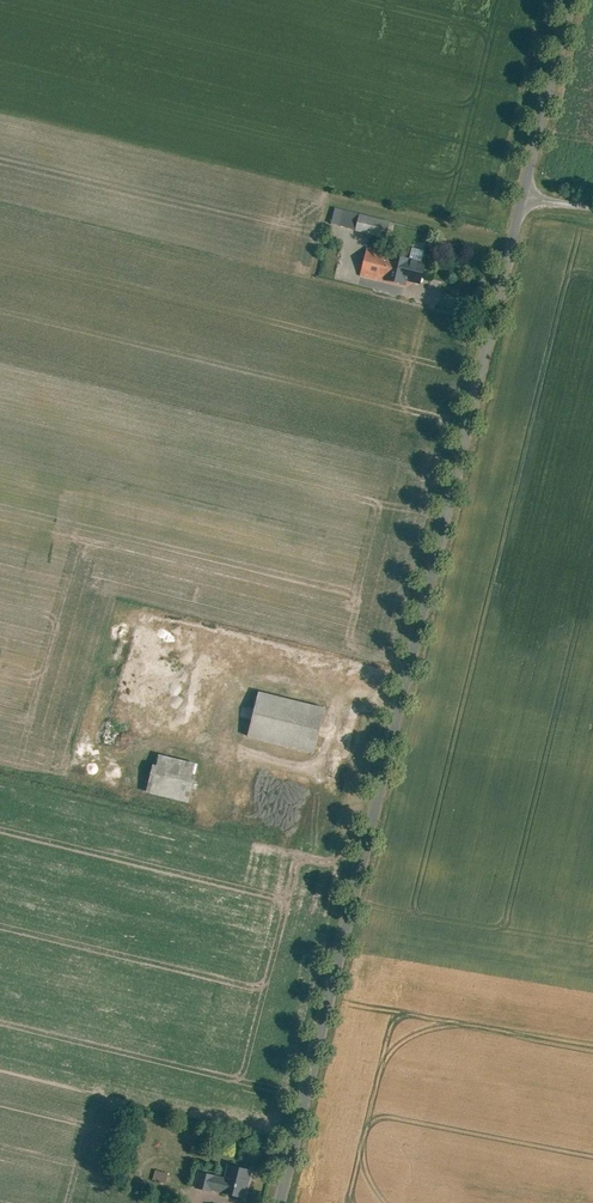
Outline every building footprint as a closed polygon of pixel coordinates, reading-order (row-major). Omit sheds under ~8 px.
[(391,222),(335,209),(331,226),(386,239),(391,222)] [(427,263),(367,249),(361,277),(407,288),(408,283),(421,286),(427,263)] [(327,710),(260,693),(248,739),(316,757),(327,710)] [(199,766),(160,757),(157,768),(154,767),(147,794),(190,805),(199,766)] [(252,1171),(230,1166),(227,1180),(223,1195),(245,1200),(252,1171)] [(168,1175),(156,1171),(153,1181),(165,1184),(168,1175)] [(197,1188),(223,1195),(227,1180),(200,1174),(197,1188)]
